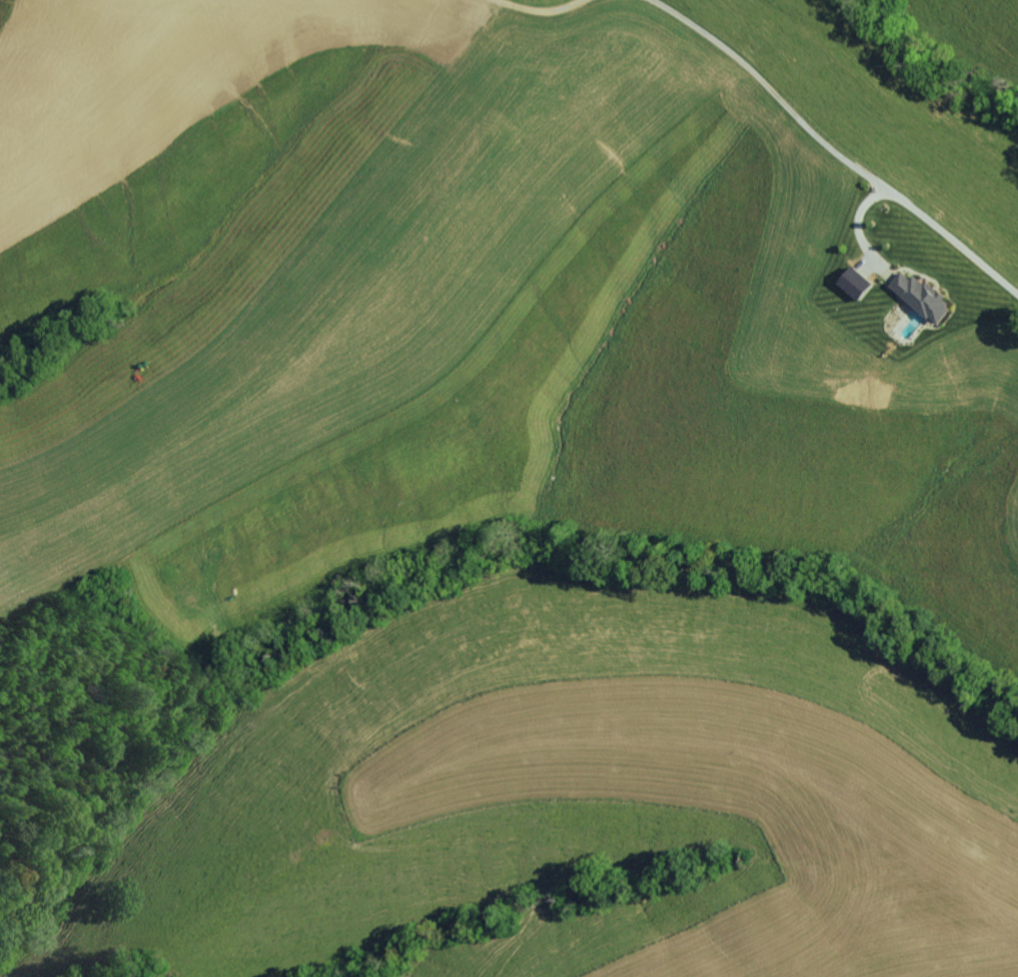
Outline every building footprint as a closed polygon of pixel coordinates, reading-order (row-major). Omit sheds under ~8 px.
[(843,283),(864,300),(879,283),(858,265),(843,283)] [(896,285),(943,324),(960,304),(922,272),(917,278),(908,270),(896,285)]
